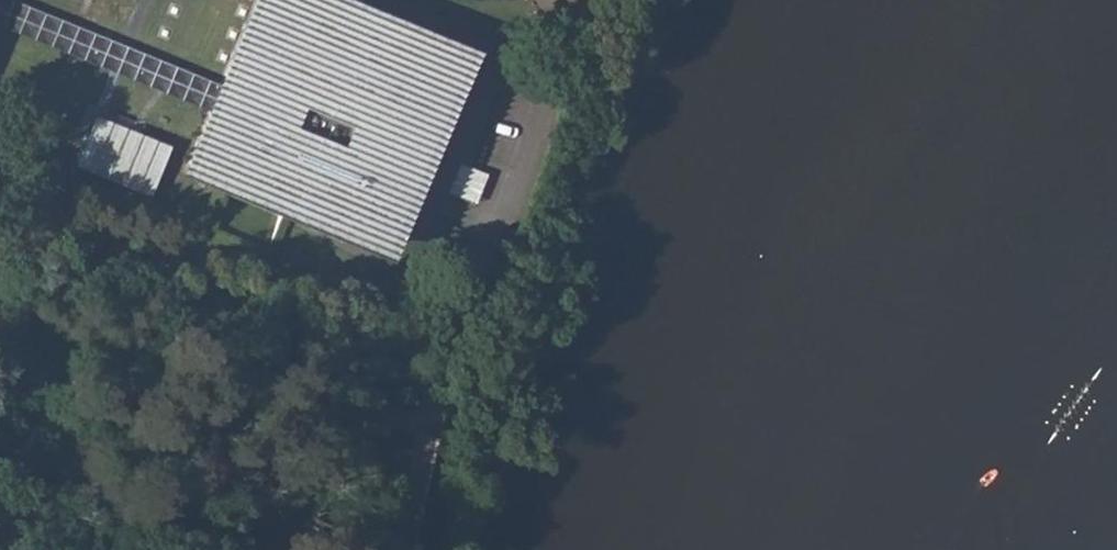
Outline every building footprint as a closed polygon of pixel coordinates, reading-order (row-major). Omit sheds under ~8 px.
[(78,88),(164,123),(203,139),(259,0),(0,0),(0,56),(78,88)] [(383,246),(461,55),(327,0),(259,0),(203,139),(191,167),(383,246)] [(76,165),(153,193),(172,141),(95,113),(76,165)]
